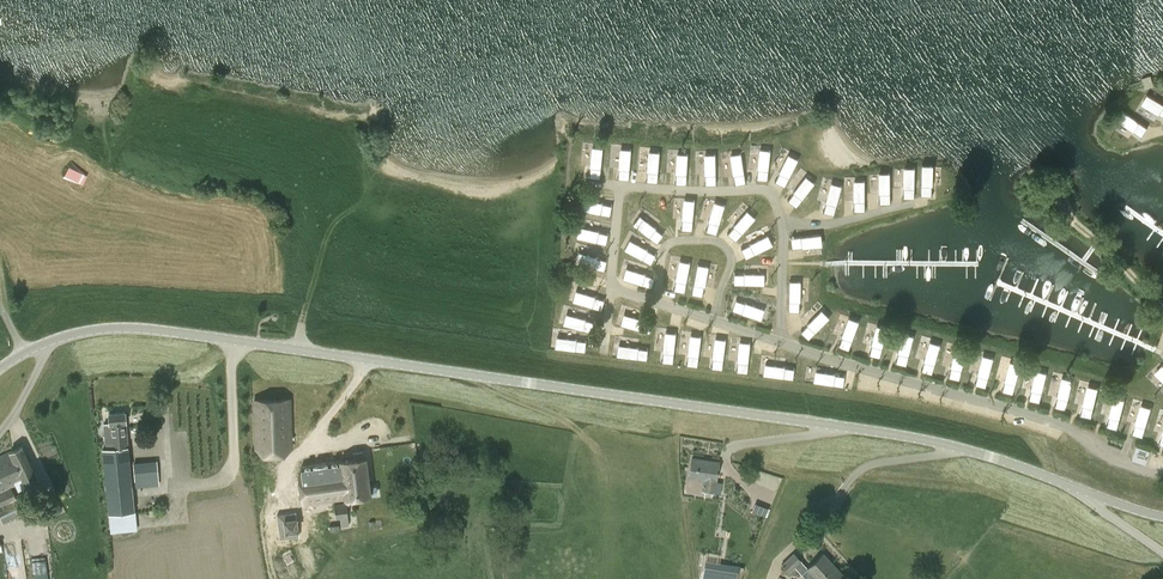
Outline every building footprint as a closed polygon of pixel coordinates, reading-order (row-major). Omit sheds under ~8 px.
[(1118,142),(1131,136),(1124,118),(1111,124),(1118,142)] [(1139,119),(1140,132),(1152,131),(1151,118),(1139,119)] [(2,143),(20,151),(27,138),(9,130),(2,143)] [(777,139),(764,141),(768,157),(781,154),(777,139)] [(580,147),(580,161),(595,161),(595,147),(580,147)] [(706,168),(707,156),(693,156),(693,168),(706,168)] [(716,169),(726,169),(727,157),(716,156),(716,169)] [(742,168),(753,170),(755,158),(744,157),(742,168)] [(780,183),(798,177),(794,163),(776,169),(780,183)] [(581,185),(592,184),(592,175),(581,175),(581,185)] [(940,194),(951,191),(947,178),(936,181),(940,194)] [(649,196),(649,185),(639,184),(639,196),(649,196)] [(699,200),(699,184),(687,184),(686,200),(699,200)] [(1064,185),(1051,188),(1053,197),(1066,195),(1064,185)] [(804,188),(790,193),(795,208),(809,202),(804,188)] [(712,189),(711,203),(726,204),(727,190),(712,189)] [(902,189),(888,192),(891,206),(905,203),(902,189)] [(876,196),(863,199),(866,213),(880,210),(876,196)] [(630,201),(630,219),(642,219),(643,201),(630,201)] [(854,202),(842,203),(843,212),(855,211),(854,202)] [(820,208),(821,226),(834,225),(833,207),(820,208)] [(602,223),(623,223),(623,208),(602,208),(602,223)] [(774,251),(774,240),(761,239),(761,251),(774,251)] [(792,251),(791,263),(803,263),(803,251),(792,251)] [(577,252),(576,262),(585,264),(586,253),(577,252)] [(614,260),(604,261),(605,270),(616,269),(614,260)] [(802,286),(802,273),(790,273),(790,286),(802,286)] [(804,294),(788,293),(788,308),(803,309),(804,294)] [(735,298),(731,311),(763,322),(767,309),(735,298)] [(821,343),(827,325),(813,320),(807,338),(821,343)] [(826,345),(838,347),(841,330),(829,328),(826,345)] [(856,353),(872,356),(874,343),(858,340),(856,353)] [(930,358),(926,373),(944,378),(948,362),(930,358)] [(951,380),(965,383),(968,369),(954,366),(951,380)] [(973,370),(972,377),(976,377),(975,385),(989,387),(991,372),(973,370)] [(1010,391),(1010,379),(1000,378),(1000,390),(1010,391)] [(1036,402),(1042,384),(1029,380),(1023,398),(1036,402)] [(1056,408),(1059,394),(1048,392),(1044,405),(1056,408)] [(253,401),(255,449),(291,448),(289,400),(253,401)] [(1092,403),(1088,419),(1099,422),(1103,406),(1092,403)] [(1104,422),(1120,429),(1125,417),(1109,410),(1104,422)] [(102,448),(106,487),(109,515),(110,532),(137,530),(136,512),(133,483),(132,483),(128,446),(126,425),(125,412),(109,413),(112,447),(102,448)] [(1152,441),(1162,443),(1162,429),(1155,427),(1152,441)] [(27,487),(39,481),(22,446),(10,452),(2,455),(16,484),(18,490),(26,486),(27,487)] [(1149,451),(1137,448),(1135,456),(1147,460),(1149,451)] [(0,456),(0,492),(16,484),(2,455),(0,456)] [(373,494),(368,456),(341,459),(341,464),(338,464),(338,460),(334,461),(334,464),(330,465),(329,461),(316,463),(317,466),(311,467),(312,479),(330,478),(331,483),(343,481),(346,501),(334,502),(336,518),(341,518),(342,526),(349,525),(346,506),(352,505),(351,497),(373,494)] [(703,480),(701,491),(715,493),(716,482),(719,462),(692,458),(689,478),(703,480)] [(134,473),(135,473),(137,488),(159,485),(157,460),(133,462),(134,473)] [(12,487),(0,492),(0,517),(3,523),(30,511),(23,494),(16,497),(12,487)] [(688,503),(708,506),(710,494),(690,491),(688,503)] [(61,496),(43,504),(49,518),(66,510),(61,496)] [(768,508),(756,503),(753,511),(765,516),(768,508)] [(11,578),(26,578),(23,551),(8,552),(11,578)] [(802,578),(813,578),(815,577),(817,578),(840,578),(843,576),(823,554),(808,567),(793,552),(780,564),(790,575),(797,569),(804,577),(802,578)]
